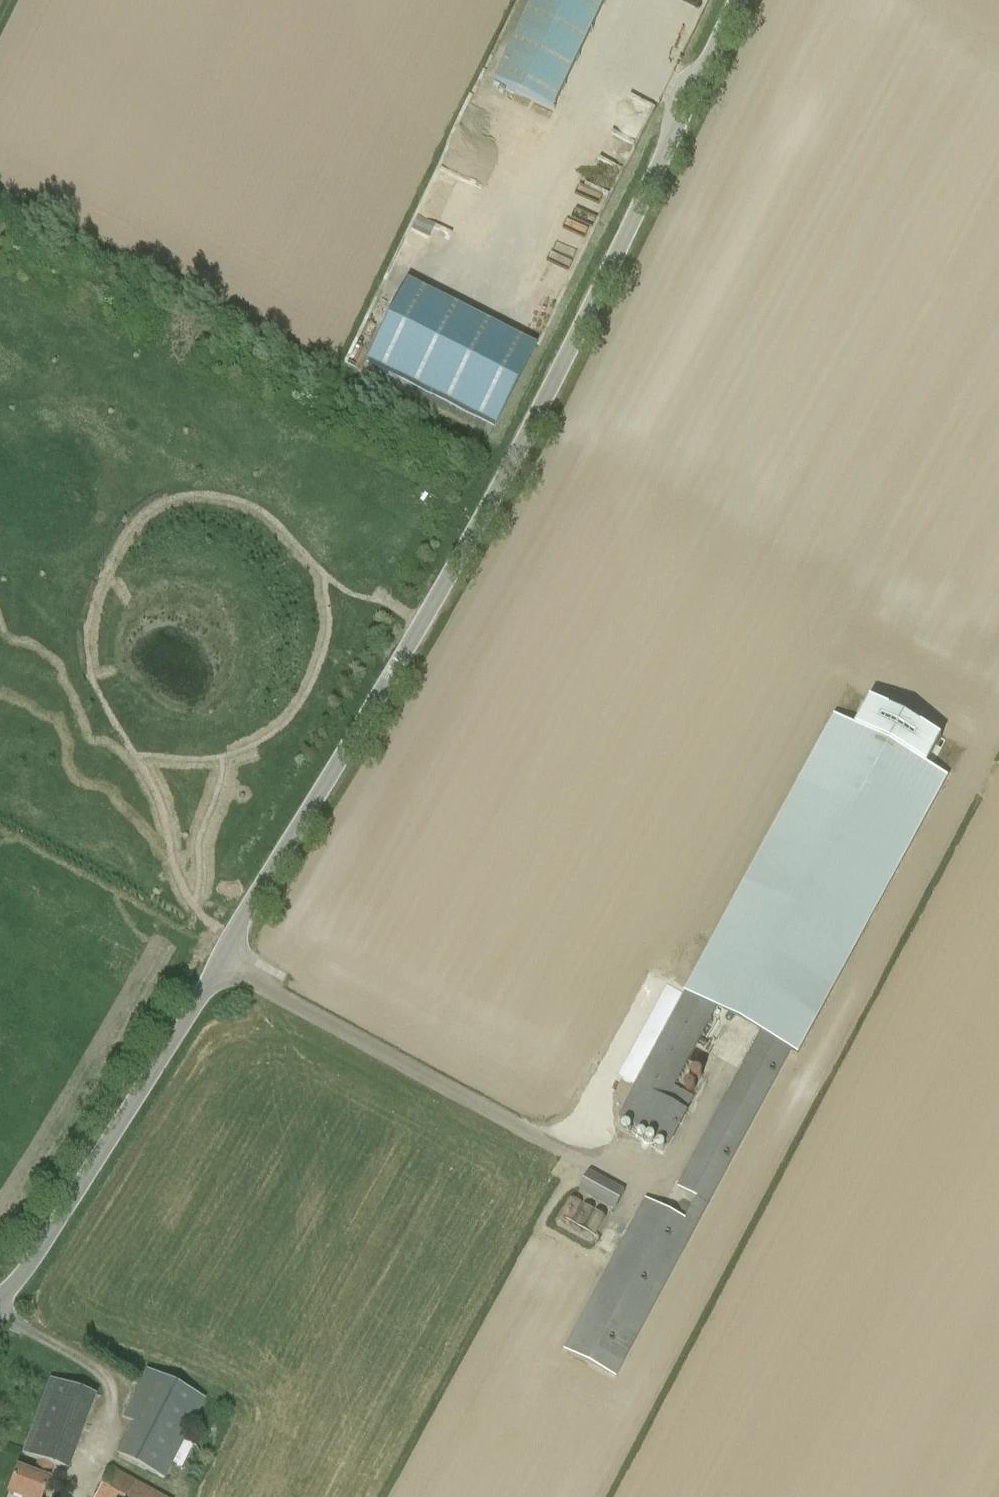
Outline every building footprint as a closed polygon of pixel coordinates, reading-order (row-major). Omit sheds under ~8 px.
[(499,79),(557,106),(608,0),(536,0),(499,79)] [(536,348),(401,283),(363,364),(495,427),(536,348)] [(834,714),(684,992),(686,993),(619,1117),(669,1144),(694,1097),(674,1086),(716,1009),(760,1033),(677,1188),(696,1198),(686,1218),(646,1197),(563,1350),(616,1378),(792,1050),(799,1054),(949,776),(834,714)] [(579,1190),(615,1210),(625,1191),(589,1171),(579,1190)] [(570,1201),(562,1220),(593,1233),(601,1213),(570,1201)] [(132,1423),(116,1455),(165,1479),(172,1464),(181,1468),(188,1455),(179,1451),(206,1400),(146,1370),(122,1418),(132,1423)] [(21,1454),(38,1461),(33,1475),(17,1469),(8,1493),(17,1496),(42,1496),(53,1466),(68,1471),(96,1396),(50,1378),(21,1454)] [(112,1467),(95,1496),(166,1496),(112,1467)]
